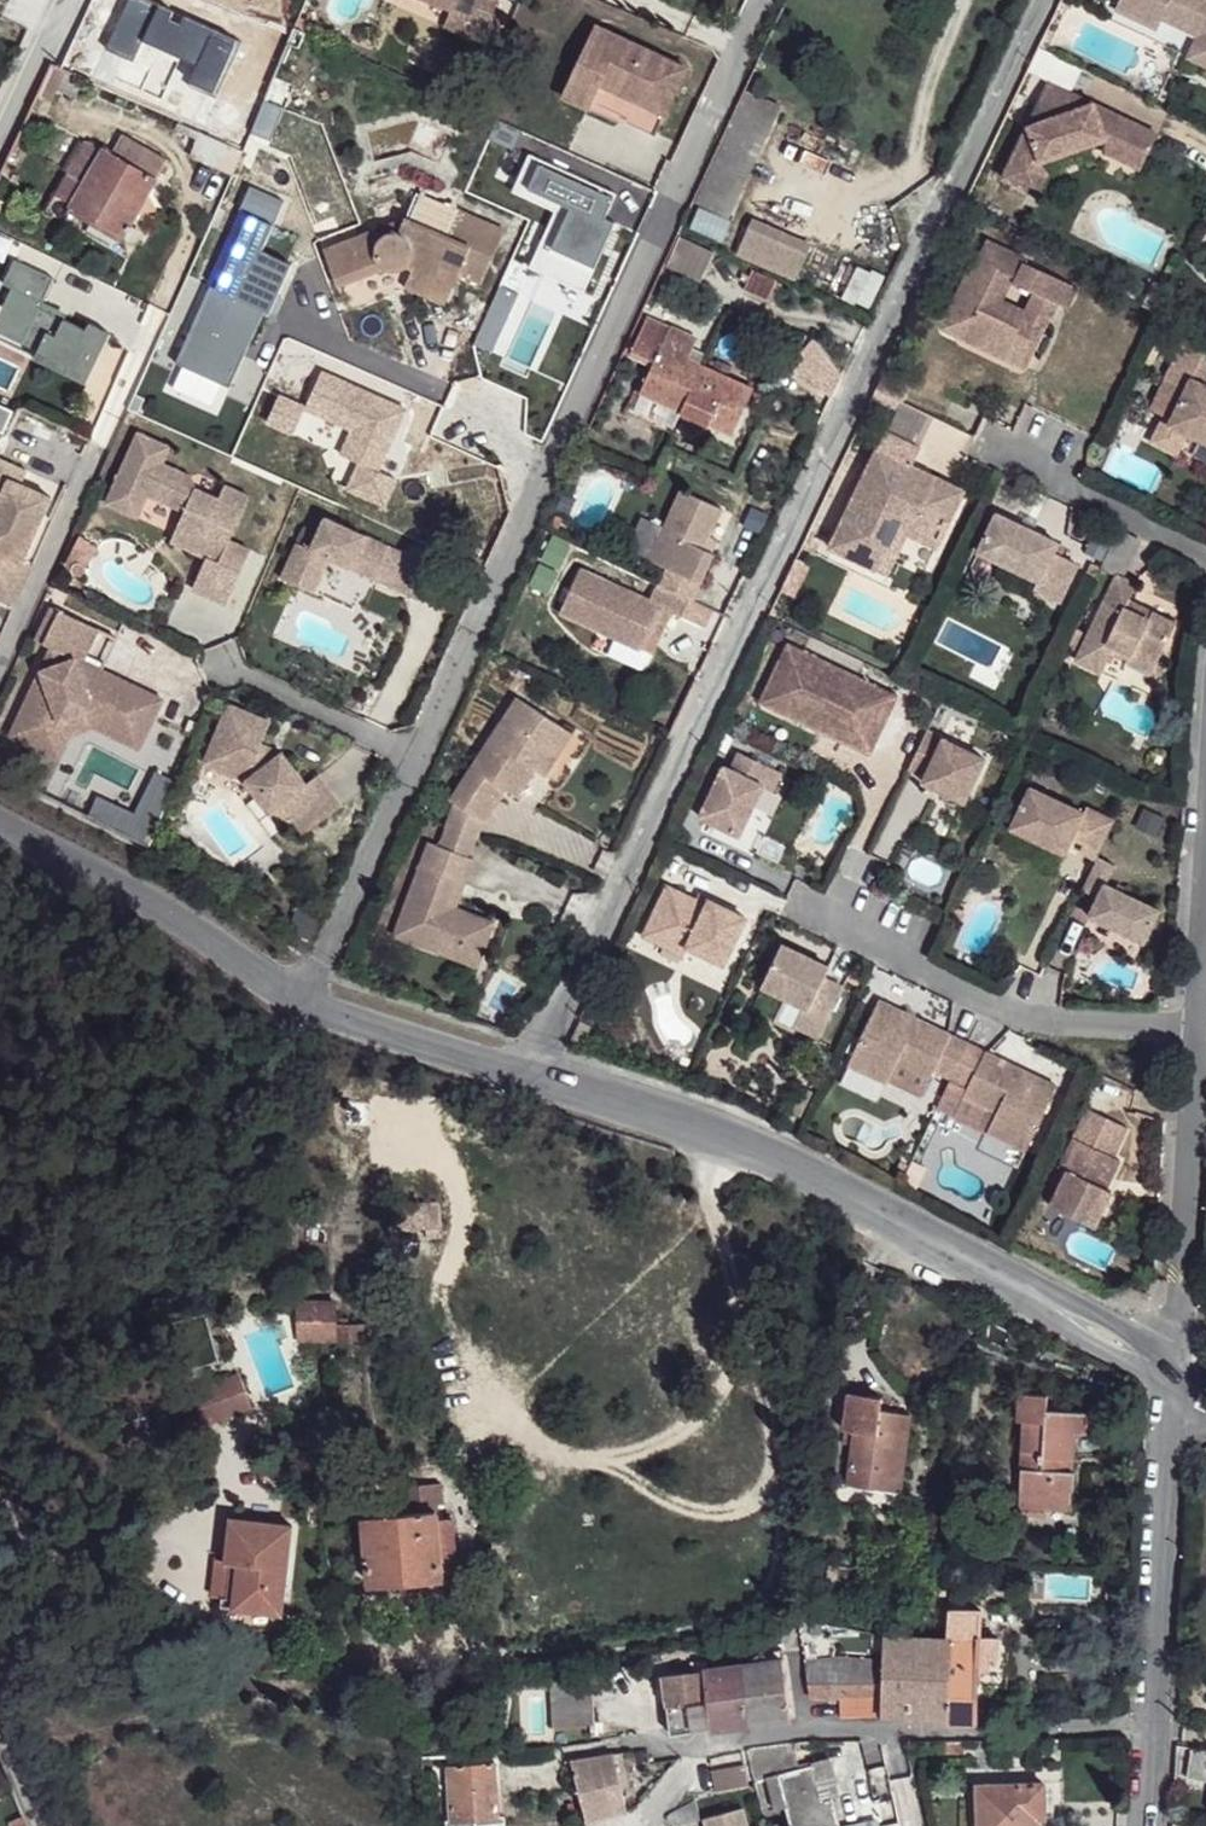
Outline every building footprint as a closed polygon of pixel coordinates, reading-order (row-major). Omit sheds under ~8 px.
[(450,11),(454,0),(423,0),(450,11)] [(475,1),(468,18),(461,35),(481,43),(498,0),(474,0),(475,1)] [(1113,14),(1153,34),(1159,24),(1193,41),(1184,61),(1205,72),(1205,0),(1120,0),(1113,14)] [(450,11),(443,28),(461,35),(468,18),(450,11)] [(594,29),(562,101),(587,112),(590,105),(628,122),(630,119),(658,132),(686,71),(594,29)] [(48,66),(37,94),(51,100),(56,90),(76,99),(84,80),(59,70),(48,66)] [(1028,127),(1005,178),(1031,190),(1041,169),(1044,163),(1093,145),(1091,139),(1107,135),(1110,140),(1128,149),(1132,139),(1154,149),(1160,136),(1097,105),(1080,109),(1074,94),(1052,82),(1040,107),(1045,123),(1028,127)] [(743,87),(691,200),(724,215),(777,103),(743,87)] [(169,148),(230,176),(241,152),(178,126),(169,148)] [(108,155),(154,182),(165,161),(120,133),(108,155)] [(1128,149),(1110,140),(1109,155),(1144,171),(1154,149),(1132,139),(1128,149)] [(82,185),(102,152),(86,141),(67,175),(82,185)] [(71,206),(123,237),(154,182),(108,155),(102,152),(82,185),(71,206)] [(1041,169),(1031,190),(1042,196),(1053,174),(1041,169)] [(54,197),(71,206),(82,185),(67,175),(54,197)] [(291,264),(306,304),(339,292),(337,285),(381,269),(394,272),(407,269),(412,273),(435,283),(440,271),(458,279),(470,250),(492,261),(503,234),(457,214),(446,240),(403,222),(291,264)] [(746,219),(730,254),(760,267),(775,232),(746,219)] [(775,232),(760,267),(790,280),(805,245),(775,232)] [(706,253),(673,238),(659,267),(693,282),(706,253)] [(1032,259),(989,239),(980,258),(983,260),(974,278),(968,276),(946,323),(967,333),(964,340),(1007,360),(1013,347),(1035,358),(1061,303),(1071,282),(1029,262),(1032,259)] [(458,279),(480,289),(492,261),(470,250),(458,279)] [(435,283),(412,273),(404,292),(444,311),(458,279),(440,271),(435,283)] [(769,281),(746,271),(738,285),(762,296),(769,281)] [(1071,282),(1061,303),(1072,309),(1082,287),(1071,282)] [(649,365),(664,334),(641,323),(626,354),(649,365)] [(967,333),(946,323),(943,329),(964,340),(967,333)] [(635,396),(678,417),(689,396),(714,409),(705,430),(728,440),(748,394),(681,363),(690,343),(664,330),(664,334),(649,365),(635,396)] [(1190,336),(1168,385),(1190,396),(1178,421),(1169,416),(1157,444),(1181,455),(1191,433),(1205,440),(1205,344),(1190,336)] [(1013,347),(1007,360),(1029,370),(1035,358),(1013,347)] [(704,436),(705,430),(714,409),(689,396),(678,417),(676,423),(704,436)] [(903,401),(887,435),(923,453),(940,419),(903,401)] [(135,433),(103,504),(134,518),(144,495),(181,512),(173,527),(209,544),(203,558),(190,589),(223,604),(247,550),(226,541),(246,497),(221,485),(215,499),(191,488),(187,477),(158,463),(166,447),(135,433)] [(923,453),(887,435),(831,552),(877,575),(908,511),(949,531),(966,495),(925,474),(919,488),(907,483),(915,469),(923,453)] [(0,464),(0,629),(27,570),(17,565),(47,502),(15,487),(4,482),(10,469),(0,464)] [(4,482),(15,487),(22,475),(10,469),(4,482)] [(925,474),(915,469),(907,483),(919,488),(925,474)] [(660,572),(652,589),(682,603),(685,604),(706,557),(696,553),(702,538),(714,513),(673,495),(641,563),(660,572)] [(908,511),(877,575),(889,580),(909,539),(939,553),(949,531),(908,511)] [(1021,526),(997,515),(979,554),(1041,584),(1037,592),(1064,605),(1081,568),(1055,556),(1060,545),(1036,534),(1021,526)] [(1021,526),(1036,534),(1039,525),(1025,518),(1021,526)] [(303,551),(290,544),(273,580),(305,594),(321,560),(383,588),(397,556),(318,519),(311,536),(303,551)] [(1122,572),(1140,542),(1109,523),(1091,554),(1122,572)] [(173,527),(168,542),(203,558),(209,544),(173,527)] [(297,529),(290,544),(303,551),(311,536),(297,529)] [(702,538),(696,553),(706,557),(713,542),(702,538)] [(1041,584),(979,554),(971,571),(1032,600),(1037,592),(1041,584)] [(798,558),(782,591),(797,597),(813,565),(798,558)] [(572,574),(552,617),(632,654),(638,643),(643,629),(652,611),(663,616),(674,621),(682,603),(652,589),(649,588),(641,605),(572,574)] [(1139,584),(1119,575),(1077,662),(1104,675),(1115,653),(1132,661),(1137,651),(1161,662),(1179,625),(1145,608),(1142,616),(1127,609),(1130,601),(1139,584)] [(1142,616),(1145,608),(1130,601),(1127,609),(1142,616)] [(685,604),(682,603),(674,621),(698,631),(706,614),(685,604)] [(48,607),(32,640),(39,643),(55,610),(48,607)] [(47,648),(10,725),(45,742),(55,722),(89,711),(120,726),(125,715),(147,725),(159,700),(97,670),(78,661),(93,629),(55,610),(39,643),(47,648)] [(663,616),(652,611),(643,629),(654,634),(663,616)] [(93,629),(78,661),(97,670),(112,638),(93,629)] [(643,629),(638,643),(648,648),(654,634),(643,629)] [(869,748),(896,695),(788,643),(767,690),(782,697),(778,705),(815,723),(819,715),(835,722),(831,730),(869,748)] [(1137,651),(1132,661),(1130,664),(1154,676),(1161,662),(1137,651)] [(782,697),(767,690),(762,699),(778,705),(782,697)] [(561,729),(514,701),(449,809),(458,814),(485,830),(492,835),(512,800),(523,805),(532,789),(520,782),(527,770),(539,777),(545,780),(558,760),(546,753),(561,729)] [(224,704),(199,764),(240,781),(254,798),(261,792),(285,821),(290,817),(325,788),(314,774),(303,783),(278,752),(257,744),(266,722),(224,704)] [(10,725),(4,736),(54,759),(65,734),(90,728),(135,750),(147,725),(125,715),(120,726),(89,711),(55,722),(45,742),(10,725)] [(819,715),(815,723),(831,730),(835,722),(819,715)] [(546,753),(558,760),(572,736),(561,729),(546,753)] [(987,760),(929,732),(911,768),(928,777),(924,783),(966,803),(987,760)] [(786,774),(743,753),(737,767),(727,761),(692,833),(733,853),(768,782),(780,788),(786,774)] [(520,782),(532,789),(539,777),(527,770),(520,782)] [(325,788),(290,817),(302,831),(337,802),(325,788)] [(1102,856),(1116,824),(1089,810),(1087,816),(1034,790),(1015,830),(1067,856),(1077,838),(1082,827),(1093,834),(1089,844),(1083,855),(1098,862),(1102,856)] [(261,792),(254,798),(279,827),(285,821),(261,792)] [(485,830),(458,814),(447,836),(476,850),(485,830)] [(1093,834),(1082,827),(1077,838),(1089,844),(1093,834)] [(467,868),(476,850),(447,836),(438,854),(467,868)] [(438,854),(428,849),(387,937),(429,958),(437,943),(476,961),(490,932),(455,915),(445,912),(459,884),(467,888),(476,872),(467,868),(438,854)] [(1116,862),(1102,856),(1098,862),(1087,886),(1100,893),(1091,910),(1147,938),(1162,906),(1107,879),(1116,862)] [(455,915),(467,888),(459,884),(445,912),(455,915)] [(694,902),(667,888),(649,927),(692,947),(727,964),(749,921),(712,902),(708,909),(694,902)] [(708,909),(712,902),(697,895),(694,902),(708,909)] [(692,947),(649,927),(644,937),(687,958),(692,947)] [(437,943),(429,958),(468,976),(476,961),(437,943)] [(814,960),(783,944),(763,988),(786,999),(811,1011),(802,1030),(822,1040),(847,989),(826,979),(831,968),(824,965),(822,969),(812,965),(814,960)] [(822,969),(824,965),(814,960),(812,965),(822,969)] [(811,1011),(786,999),(776,1023),(800,1034),(802,1030),(811,1011)] [(907,1013),(881,1000),(874,1015),(886,1021),(875,1044),(862,1039),(851,1063),(884,1080),(892,1065),(921,1080),(927,1069),(952,1081),(970,1043),(917,1018),(912,1029),(902,1024),(907,1013)] [(917,1018),(907,1013),(902,1024),(912,1029),(917,1018)] [(886,1021),(874,1015),(862,1039),(875,1044),(886,1021)] [(589,1050),(596,1030),(585,1026),(577,1046),(589,1050)] [(970,1043),(952,1081),(969,1090),(963,1101),(996,1118),(990,1133),(1023,1149),(1035,1124),(1026,1120),(1038,1094),(1047,1099),(1055,1084),(1022,1069),(1017,1079),(1004,1072),(1009,1063),(970,1043)] [(1022,1069),(1009,1063),(1004,1072),(1017,1079),(1022,1069)] [(798,1100),(806,1104),(813,1091),(805,1087),(798,1100)] [(1047,1099),(1038,1094),(1026,1120),(1035,1124),(1047,1099)] [(798,1100),(795,1098),(789,1110),(800,1116),(806,1104),(798,1100)] [(1130,1127),(1090,1109),(1061,1169),(1069,1172),(1053,1207),(1097,1229),(1114,1192),(1109,1189),(1122,1160),(1116,1157),(1130,1127)] [(909,1167),(897,1162),(893,1172),(904,1178),(909,1167)] [(909,1167),(904,1178),(915,1183),(920,1173),(909,1167)] [(67,1228),(75,1218),(70,1213),(70,1209),(56,1210),(57,1225),(62,1224),(67,1228)] [(967,1295),(967,1315),(976,1316),(977,1300),(967,1295)] [(333,1325),(333,1305),(298,1306),(299,1342),(334,1341),(333,1325)] [(1011,1319),(1008,1329),(1013,1332),(1018,1322),(1011,1319)] [(365,1341),(363,1326),(347,1326),(339,1326),(333,1325),(334,1341),(365,1341)] [(206,1426),(251,1408),(239,1374),(192,1392),(206,1426)] [(844,1431),(849,1395),(826,1392),(821,1427),(844,1431)] [(901,1493),(907,1447),(897,1445),(900,1413),(899,1413),(880,1411),(882,1399),(849,1395),(844,1431),(855,1432),(848,1486),(901,1493)] [(1087,1412),(1045,1410),(1045,1397),(1015,1395),(1015,1419),(1022,1419),(1019,1496),(1050,1497),(1050,1491),(1072,1491),(1072,1468),(1059,1468),(1059,1458),(1073,1458),(1074,1458),(1077,1433),(1085,1434),(1087,1412)] [(900,1404),(899,1413),(900,1413),(911,1415),(912,1405),(900,1404)] [(907,1447),(911,1415),(900,1413),(897,1445),(907,1447)] [(1072,1468),(1073,1458),(1059,1458),(1059,1468),(1072,1468)] [(441,1505),(440,1485),(404,1487),(407,1515),(434,1513),(434,1506),(441,1505)] [(1050,1497),(1050,1510),(1071,1511),(1072,1491),(1050,1491),(1050,1497)] [(1018,1508),(1050,1510),(1050,1497),(1019,1496),(1018,1508)] [(317,1513),(319,1499),(307,1497),(305,1511),(317,1513)] [(397,1516),(395,1499),(360,1502),(363,1519),(397,1516)] [(435,1519),(434,1513),(407,1515),(397,1516),(363,1519),(368,1584),(440,1579),(440,1575),(435,1519)] [(234,1610),(283,1616),(293,1523),(231,1516),(225,1565),(238,1566),(234,1599),(234,1610)] [(457,1564),(452,1518),(435,1519),(440,1575),(448,1574),(457,1564)] [(234,1599),(238,1566),(225,1565),(216,1563),(212,1596),(234,1599)] [(982,1612),(951,1611),(949,1638),(949,1640),(952,1640),(952,1642),(981,1643),(981,1639),(982,1612)] [(905,1722),(948,1724),(949,1698),(952,1642),(952,1640),(949,1640),(886,1637),(885,1660),(884,1684),(883,1716),(906,1717),(905,1722)] [(999,1639),(981,1639),(981,1643),(980,1665),(990,1666),(991,1654),(999,1653),(999,1639)] [(952,1642),(949,1698),(978,1698),(978,1687),(980,1665),(981,1643),(952,1642)] [(978,1687),(1009,1689),(1009,1654),(999,1653),(991,1654),(990,1666),(980,1665),(978,1687)] [(808,1664),(814,1697),(842,1698),(881,1698),(882,1684),(883,1660),(838,1659),(808,1664)] [(741,1665),(749,1725),(793,1719),(786,1660),(741,1665)] [(749,1725),(741,1665),(703,1670),(711,1730),(749,1725)] [(711,1730),(703,1670),(662,1675),(670,1736),(711,1730)] [(507,1691),(520,1690),(519,1673),(507,1673),(507,1691)] [(550,1690),(552,1732),(592,1730),(591,1689),(550,1690)] [(881,1698),(842,1698),(842,1717),(881,1716),(881,1698)] [(949,1698),(948,1724),(977,1725),(978,1702),(978,1698),(949,1698)] [(800,1770),(794,1745),(745,1750),(753,1784),(768,1780),(774,1811),(786,1809),(779,1775),(800,1770)] [(1190,1749),(1186,1780),(1205,1783),(1205,1752),(1190,1749)] [(622,1753),(612,1755),(621,1788),(630,1785),(622,1753)] [(569,1762),(585,1824),(628,1813),(621,1788),(612,1755),(569,1762)] [(821,1797),(830,1794),(823,1760),(813,1762),(814,1767),(821,1797)] [(496,1805),(492,1764),(447,1767),(450,1807),(452,1820),(497,1817),(496,1805)] [(708,1773),(713,1796),(748,1789),(742,1765),(708,1773)] [(830,1794),(821,1797),(814,1767),(800,1770),(779,1775),(786,1809),(790,1825),(837,1825),(830,1794)] [(980,1825),(1037,1825),(1037,1817),(1037,1806),(1045,1806),(1045,1794),(1045,1784),(979,1786),(980,1825)] [(678,1803),(677,1825),(698,1825),(700,1825),(695,1799),(678,1803)] [(510,1817),(509,1805),(496,1805),(497,1817),(503,1816),(510,1817)] [(1055,1805),(1045,1806),(1046,1817),(1055,1817),(1055,1805)] [(1037,1806),(1037,1817),(1046,1817),(1045,1806),(1037,1806)] [(452,1820),(450,1807),(440,1808),(440,1821),(446,1821),(452,1820)] [(503,1816),(497,1817),(452,1820),(446,1821),(446,1825),(504,1825),(503,1816)] [(1037,1817),(1037,1825),(1046,1825),(1046,1817),(1037,1817)]
